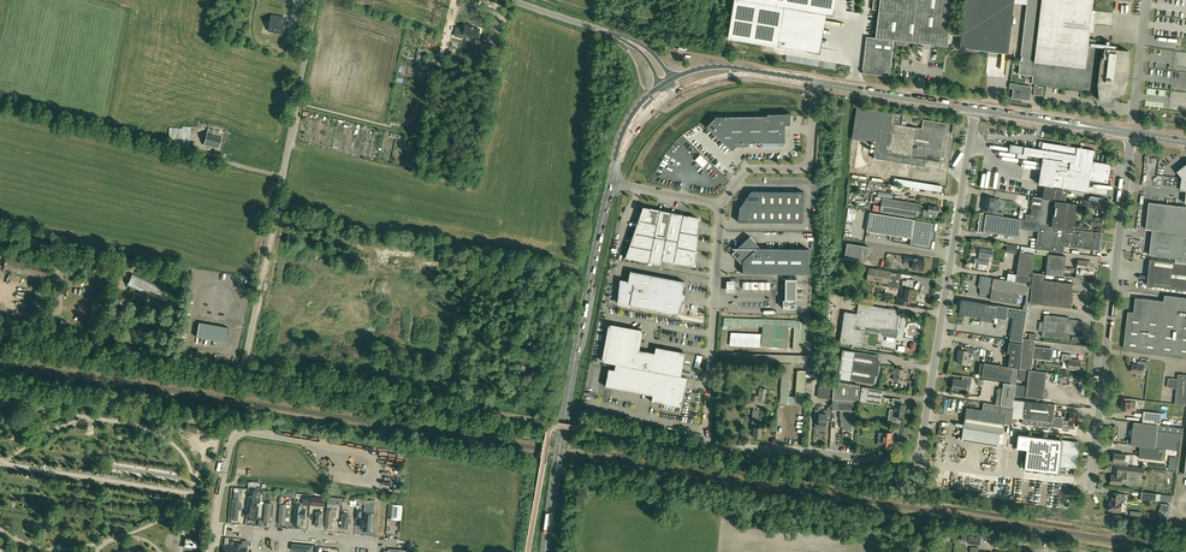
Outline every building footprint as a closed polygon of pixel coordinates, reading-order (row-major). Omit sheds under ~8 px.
[(728,38),(807,51),(813,12),(826,14),(833,15),(836,0),(734,0),(728,38)] [(872,10),(878,11),(875,38),(866,36),(862,73),(889,77),(890,67),(892,67),(893,65),(893,63),(891,62),(893,40),(947,46),(949,34),(960,35),(961,31),(949,29),(952,0),(873,0),(872,10)] [(959,47),(1008,53),(1014,3),(1014,0),(964,0),(961,31),(960,35),(960,37),(959,45),(959,47)] [(1014,3),(1026,4),(1026,5),(1018,74),(1024,75),(1032,76),(1032,83),(1034,84),(1035,84),(1039,84),(1090,90),(1095,46),(1105,47),(1100,62),(1098,83),(1098,100),(1110,101),(1111,93),(1123,95),(1128,80),(1130,66),(1128,50),(1116,49),(1117,46),(1109,45),(1110,41),(1106,41),(1106,42),(1106,43),(1103,43),(1103,44),(1095,43),(1096,39),(1089,38),(1089,32),(1092,10),(1093,0),(1014,0),(1014,3)] [(282,33),(283,24),(285,18),(285,17),(272,15),(272,17),(271,21),(269,30),(269,31),(282,33)] [(457,27),(454,36),(462,38),(463,34),(477,38),(480,29),(474,27),(472,26),(471,26),(465,24),(464,29),(457,27)] [(1017,89),(1014,89),(1013,98),(1029,100),(1031,87),(1018,85),(1017,89)] [(876,159),(942,167),(948,122),(925,119),(924,127),(908,125),(908,121),(905,121),(906,113),(859,107),(855,139),(872,141),(871,151),(877,151),(876,159)] [(785,125),(788,125),(790,125),(790,113),(768,114),(768,116),(716,117),(707,127),(730,149),(734,145),(736,146),(749,146),(749,143),(785,143),(785,125)] [(198,148),(188,145),(190,140),(190,127),(182,127),(182,128),(169,128),(169,138),(171,138),(171,144),(167,144),(166,149),(190,154),(196,155),(198,148)] [(208,128),(207,132),(204,145),(218,148),(222,136),(213,133),(214,129),(208,128)] [(1010,144),(1009,152),(1023,154),(1043,157),(1038,184),(1049,186),(1049,187),(1052,188),(1052,186),(1087,192),(1089,180),(1108,183),(1111,166),(1111,164),(1105,163),(1092,161),(1091,170),(1086,169),(1089,149),(1077,147),(1070,146),(1070,145),(1067,144),(1067,146),(1042,142),(1041,149),(1024,146),(1024,147),(1010,144)] [(695,160),(703,167),(708,162),(700,155),(695,160)] [(1177,171),(1182,178),(1181,190),(1185,191),(1185,164),(1177,171)] [(981,186),(990,188),(993,172),(984,170),(981,186)] [(1039,222),(1038,225),(1050,226),(1059,227),(1072,229),(1076,204),(1065,202),(1065,201),(1066,196),(1066,190),(1052,188),(1049,187),(1044,186),(1043,191),(1042,198),(1040,210),(1039,221),(1039,222)] [(759,199),(759,191),(754,191),(751,191),(747,198),(746,198),(745,199),(759,199)] [(767,208),(767,191),(759,191),(759,199),(759,208),(767,208)] [(776,191),(767,191),(767,208),(776,208),(776,191)] [(784,208),(784,191),(776,191),(776,208),(784,208)] [(793,208),(793,191),(784,191),(784,208),(793,208)] [(793,191),(793,208),(803,208),(804,192),(793,191)] [(983,209),(983,213),(988,214),(988,210),(994,211),(996,198),(990,197),(984,196),(983,201),(983,204),(982,209),(983,209)] [(917,218),(920,204),(882,197),(879,212),(917,218)] [(1033,197),(1031,209),(1037,210),(1040,210),(1042,198),(1033,197)] [(759,199),(745,199),(740,207),(751,207),(759,208),(759,199)] [(1083,208),(1091,209),(1092,202),(1084,201),(1083,208)] [(1147,229),(1153,229),(1185,233),(1185,207),(1150,202),(1147,229)] [(922,216),(931,218),(935,218),(936,214),(935,214),(935,213),(938,213),(939,207),(929,205),(928,210),(923,209),(922,216)] [(643,207),(642,213),(640,220),(639,220),(638,226),(637,226),(636,233),(635,232),(633,239),(632,245),(630,245),(629,251),(628,251),(625,258),(661,265),(662,260),(696,267),(696,260),(695,260),(696,250),(695,250),(696,244),(696,243),(697,234),(696,234),(697,227),(699,218),(692,217),(683,215),(676,214),(665,212),(659,211),(659,210),(649,208),(643,207)] [(759,208),(759,222),(767,222),(767,208),(759,208)] [(767,208),(767,222),(776,222),(776,208),(767,208)] [(784,208),(776,208),(776,222),(784,222),(784,208)] [(793,208),(784,208),(784,222),(792,222),(793,208)] [(793,208),(792,222),(802,222),(803,208),(793,208)] [(1026,214),(1025,219),(1039,221),(1040,210),(1037,210),(1036,215),(1030,214),(1026,214)] [(911,237),(909,245),(931,249),(935,223),(930,222),(869,212),(867,229),(911,237)] [(988,214),(983,213),(980,213),(977,232),(984,233),(984,232),(1018,237),(1021,219),(1016,218),(1012,218),(988,214)] [(1090,222),(1090,225),(1101,226),(1102,218),(1092,217),(1092,215),(1088,215),(1087,222),(1090,222)] [(1035,247),(1035,249),(1057,252),(1058,246),(1064,246),(1099,250),(1101,232),(1089,231),(1073,229),(1072,229),(1059,227),(1050,226),(1038,225),(1037,231),(1037,233),(1035,247)] [(1150,255),(1176,258),(1176,262),(1185,263),(1185,233),(1153,229),(1150,255)] [(743,261),(743,263),(743,272),(741,272),(741,273),(809,274),(809,249),(758,247),(759,246),(756,243),(751,238),(748,241),(747,240),(732,253),(741,263),(743,261)] [(866,261),(868,246),(847,242),(844,258),(866,261)] [(1016,253),(1017,245),(1007,244),(1006,251),(1016,253)] [(973,264),(985,266),(988,267),(990,257),(993,257),(994,251),(979,248),(978,255),(980,255),(980,258),(975,257),(973,264)] [(1008,273),(1007,280),(1030,284),(1031,278),(1030,278),(1034,254),(1020,252),(1016,274),(1008,273)] [(1063,276),(1066,256),(1048,254),(1045,274),(1063,276)] [(903,255),(903,261),(912,262),(911,268),(917,269),(923,270),(924,260),(918,259),(918,258),(916,258),(903,255)] [(77,262),(59,259),(58,267),(63,268),(68,269),(67,274),(75,275),(77,262)] [(1147,285),(1154,286),(1159,287),(1185,290),(1185,263),(1176,262),(1150,259),(1147,285)] [(1078,260),(1076,278),(1084,279),(1085,274),(1092,275),(1093,266),(1092,266),(1086,265),(1087,261),(1078,260)] [(868,268),(866,280),(888,283),(887,287),(899,288),(901,273),(890,271),(868,268)] [(120,286),(123,271),(116,270),(114,285),(120,286)] [(623,282),(623,281),(621,281),(619,303),(627,305),(630,305),(631,304),(632,304),(632,305),(678,315),(685,282),(630,271),(628,282),(627,282),(627,283),(623,282)] [(1073,284),(1043,280),(1043,274),(1033,273),(1029,303),(1070,308),(1073,284)] [(146,305),(149,298),(150,296),(165,302),(169,291),(132,274),(127,285),(130,286),(129,287),(141,292),(140,294),(138,293),(133,291),(130,298),(135,300),(134,300),(146,305)] [(978,286),(978,287),(979,287),(979,288),(980,288),(980,291),(980,292),(980,294),(981,296),(983,296),(985,296),(986,295),(987,293),(987,291),(991,292),(990,299),(1016,304),(1018,293),(1028,294),(1030,284),(1007,280),(992,278),(980,276),(978,286)] [(735,278),(726,279),(726,290),(735,290),(735,278)] [(782,279),(782,285),(785,285),(785,300),(783,300),(783,308),(797,308),(797,279),(785,279),(782,279)] [(900,296),(899,303),(906,304),(909,304),(910,301),(911,301),(912,294),(915,294),(916,294),(917,290),(916,290),(912,289),(913,289),(914,280),(910,279),(907,279),(906,281),(903,280),(902,285),(900,296)] [(1165,295),(1164,301),(1135,298),(1133,313),(1128,312),(1123,349),(1185,357),(1185,298),(1165,295)] [(995,317),(998,317),(1007,319),(1007,314),(1013,315),(1009,340),(1022,342),(1026,310),(1014,308),(1000,306),(961,300),(959,314),(994,319),(995,317)] [(844,311),(839,341),(862,345),(864,330),(884,333),(884,336),(887,336),(886,341),(894,343),(895,338),(897,338),(898,330),(897,330),(896,330),(899,310),(889,308),(858,303),(857,313),(844,311)] [(1082,321),(1075,320),(1069,319),(1069,318),(1044,315),(1043,322),(1039,321),(1038,331),(1042,331),(1042,336),(1075,340),(1075,341),(1084,342),(1085,338),(1075,336),(1077,326),(1082,327),(1082,321)] [(199,322),(196,337),(226,342),(229,327),(199,322)] [(603,362),(616,364),(651,371),(655,353),(637,349),(641,331),(641,330),(611,324),(610,325),(611,325),(604,361),(604,360),(603,362)] [(1019,369),(1031,370),(1032,358),(1051,360),(1051,357),(1052,349),(1034,347),(1034,340),(1022,339),(1019,369)] [(983,363),(981,377),(1010,382),(1013,367),(1018,368),(1022,343),(1008,341),(1006,353),(1010,353),(1008,366),(983,363)] [(958,363),(961,363),(967,364),(969,353),(973,354),(975,347),(969,347),(965,346),(964,351),(959,350),(958,356),(959,356),(958,363)] [(656,347),(655,353),(651,371),(657,372),(681,376),(684,358),(683,358),(684,353),(680,352),(680,351),(656,347)] [(838,378),(850,380),(874,384),(875,376),(878,376),(880,362),(878,361),(878,355),(843,350),(838,378)] [(1079,370),(1080,360),(1070,359),(1071,355),(1062,354),(1061,361),(1068,362),(1067,368),(1079,370)] [(1147,370),(1148,362),(1140,362),(1140,365),(1132,365),(1131,373),(1142,374),(1143,370),(1147,370)] [(605,387),(653,395),(657,372),(651,371),(616,364),(615,370),(609,369),(605,387)] [(907,373),(904,372),(904,369),(895,368),(894,371),(893,380),(912,383),(912,379),(906,379),(907,373)] [(1046,391),(1044,391),(1046,372),(1039,371),(1035,371),(1028,370),(1025,397),(1043,399),(1043,395),(1046,395),(1047,395),(1047,392),(1046,391)] [(687,377),(681,376),(657,372),(653,395),(652,401),(681,407),(687,377)] [(1178,374),(1178,379),(1168,378),(1167,387),(1176,388),(1175,403),(1185,405),(1185,375),(1178,374)] [(954,389),(969,392),(972,378),(963,376),(963,380),(955,379),(954,389)] [(833,396),(832,410),(837,410),(838,399),(854,400),(859,400),(860,385),(834,381),(834,388),(833,396)] [(1012,407),(1016,384),(1003,382),(1002,388),(998,387),(995,404),(1012,407)] [(818,386),(817,395),(833,396),(834,388),(819,386),(818,386)] [(860,401),(878,404),(881,405),(883,390),(862,387),(860,401)] [(753,395),(752,401),(763,403),(763,402),(766,389),(760,388),(758,396),(753,395)] [(1121,397),(1120,406),(1122,406),(1121,409),(1126,410),(1129,410),(1135,411),(1136,399),(1121,397)] [(838,399),(837,410),(840,410),(840,413),(840,414),(839,414),(839,419),(841,419),(840,426),(845,427),(850,427),(850,423),(853,423),(853,418),(852,418),(852,414),(851,414),(851,411),(854,411),(854,400),(838,399)] [(897,416),(903,417),(904,409),(905,409),(906,405),(902,404),(902,400),(893,399),(893,403),(895,404),(894,410),(890,410),(889,420),(896,421),(897,416)] [(1022,423),(1041,425),(1041,421),(1050,422),(1050,426),(1061,428),(1062,420),(1062,417),(1053,416),(1055,404),(1025,401),(1022,423)] [(984,403),(983,410),(971,408),(966,407),(963,427),(967,428),(1003,434),(1005,424),(1010,425),(1013,408),(984,403)] [(822,429),(822,425),(826,426),(826,416),(830,416),(831,407),(827,407),(826,410),(823,410),(823,414),(819,414),(818,422),(815,422),(814,429),(822,429)] [(757,427),(758,413),(759,410),(752,409),(751,427),(753,427),(752,432),(754,432),(753,436),(761,437),(762,428),(757,427)] [(1068,421),(1062,420),(1061,428),(1064,428),(1074,429),(1075,425),(1077,425),(1079,412),(1069,411),(1068,421)] [(1142,423),(1160,425),(1161,413),(1144,411),(1142,423)] [(1140,445),(1164,448),(1180,450),(1183,428),(1160,425),(1142,423),(1134,422),(1131,444),(1140,445)] [(898,426),(898,427),(897,433),(907,435),(908,426),(903,425),(902,426),(898,426)] [(892,433),(889,432),(884,432),(882,444),(882,448),(892,449),(893,440),(891,440),(892,433)] [(1018,435),(1017,448),(1026,450),(1024,469),(1058,473),(1058,466),(1065,467),(1070,468),(1076,468),(1079,442),(1018,435)] [(1163,460),(1164,448),(1140,445),(1138,457),(1163,460)] [(1126,454),(1117,453),(1114,453),(1114,461),(1117,461),(1116,465),(1121,465),(1127,466),(1128,462),(1125,462),(1126,454)] [(1177,458),(1171,457),(1168,469),(1175,470),(1177,458)] [(1121,465),(1116,465),(1115,464),(1114,475),(1111,475),(1110,484),(1122,485),(1123,479),(1127,480),(1128,473),(1144,475),(1145,468),(1140,467),(1127,466),(1121,465)] [(258,489),(249,488),(247,516),(256,517),(258,489)] [(1110,501),(1109,510),(1121,512),(1122,503),(1120,503),(1121,493),(1113,492),(1112,501),(1110,501)] [(1142,492),(1141,499),(1156,501),(1156,500),(1160,500),(1161,494),(1157,493),(1142,492)] [(240,499),(233,498),(231,519),(238,519),(240,499)] [(344,498),(344,502),(350,502),(350,506),(356,506),(357,499),(344,498)] [(371,501),(365,500),(358,499),(358,503),(364,504),(365,504),(364,511),(374,512),(375,505),(375,501),(375,500),(371,500),(371,501)] [(272,502),(265,502),(264,521),(271,522),(272,502)] [(287,504),(280,503),(278,523),(285,524),(287,504)] [(400,520),(401,505),(392,504),(390,519),(400,520)] [(1160,513),(1159,520),(1167,521),(1170,505),(1162,504),(1161,509),(1162,509),(1161,513),(1160,513)] [(302,505),(295,505),(294,524),(300,524),(302,505)] [(334,508),(327,508),(325,527),(332,527),(334,508)] [(323,511),(316,510),(315,526),(322,526),(323,511)] [(374,512),(364,511),(363,531),(372,532),(374,512)] [(350,513),(343,513),(341,528),(348,529),(350,513)] [(969,541),(968,543),(980,545),(981,537),(969,536),(969,541)] [(313,546),(292,544),(292,550),(296,550),(296,551),(312,551),(313,546)]
